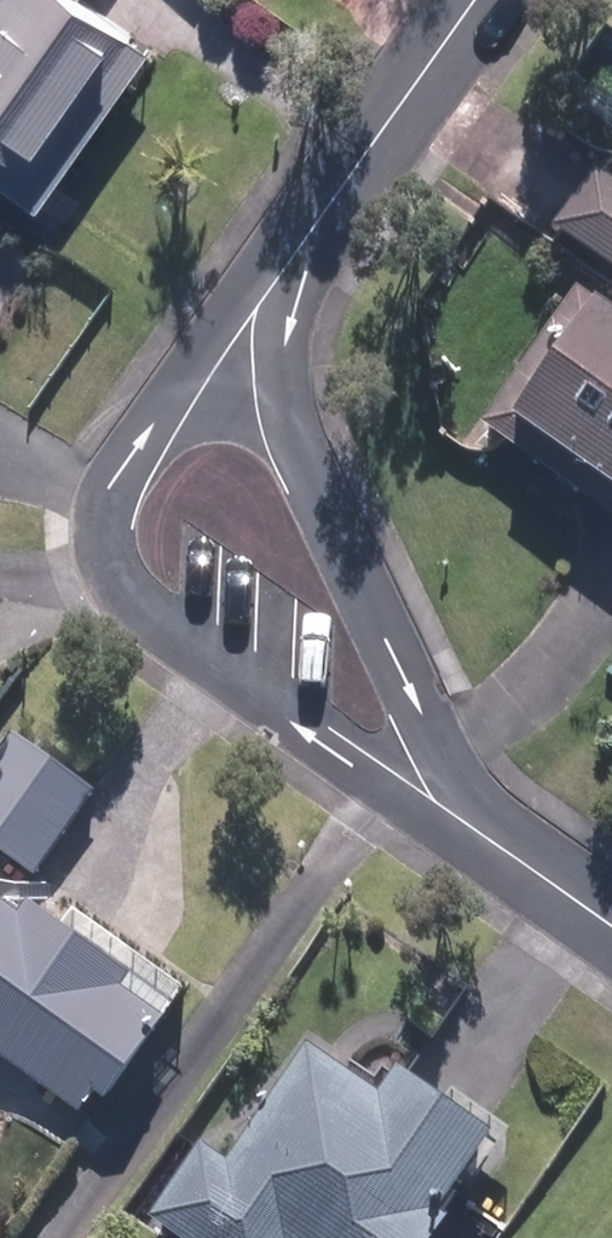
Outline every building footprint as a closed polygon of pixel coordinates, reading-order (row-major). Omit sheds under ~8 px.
[(22,224),(144,49),(76,2),(78,0),(0,0),(0,208),(22,224)] [(585,171),(540,234),(611,285),(611,190),(585,171)] [(566,293),(520,361),(532,368),(484,439),(611,525),(611,324),(566,293)] [(6,736),(0,746),(0,874),(23,890),(89,793),(6,736)] [(0,910),(0,1088),(70,1137),(154,1018),(0,910)] [(143,1218),(173,1237),(437,1237),(442,1231),(421,1216),(479,1131),(388,1068),(369,1096),(293,1044),(206,1170),(186,1156),(143,1218)]
